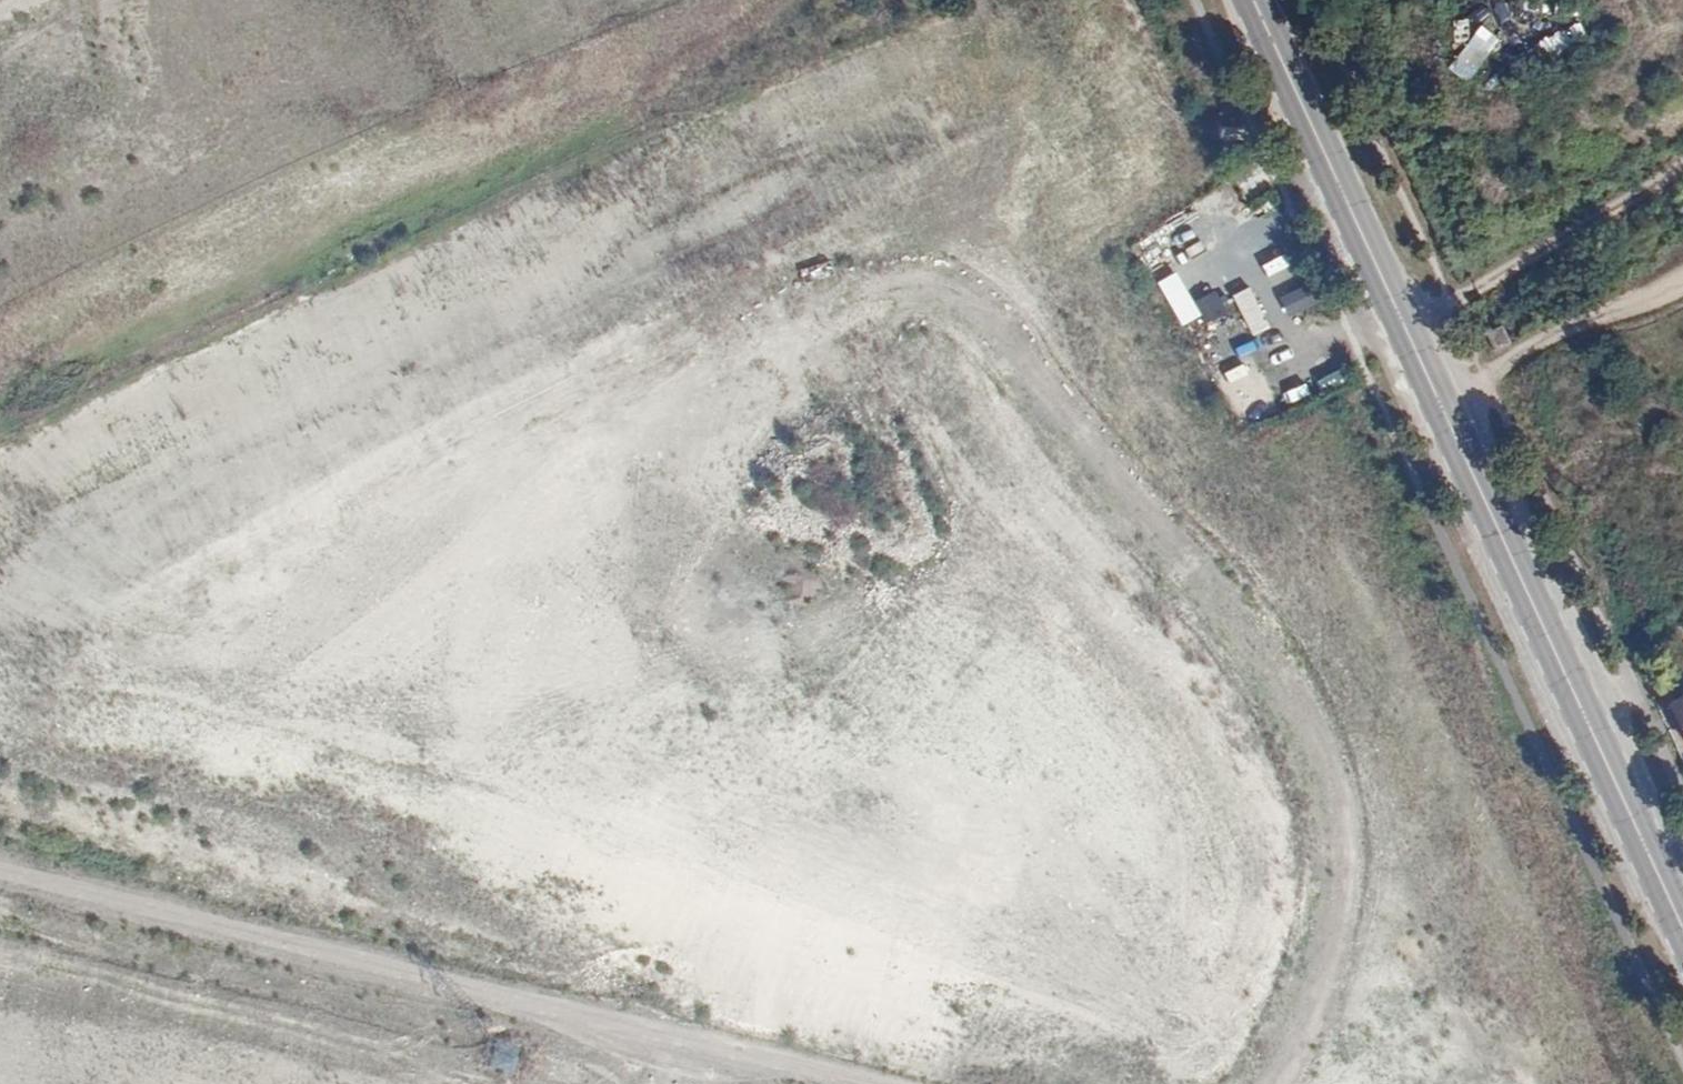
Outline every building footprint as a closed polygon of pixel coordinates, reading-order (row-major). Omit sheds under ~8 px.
[(1582,21),(1519,55),(1528,71),(1591,37),(1582,21)] [(1485,24),(1449,68),(1468,83),(1504,39),(1485,24)] [(1266,266),(1292,262),(1288,237),(1262,241),(1266,266)] [(1235,294),(1255,334),(1283,320),(1262,280),(1235,294)] [(1188,329),(1229,310),(1219,289),(1179,309),(1188,329)] [(1670,708),(1682,731),(1682,701),(1670,708)]
